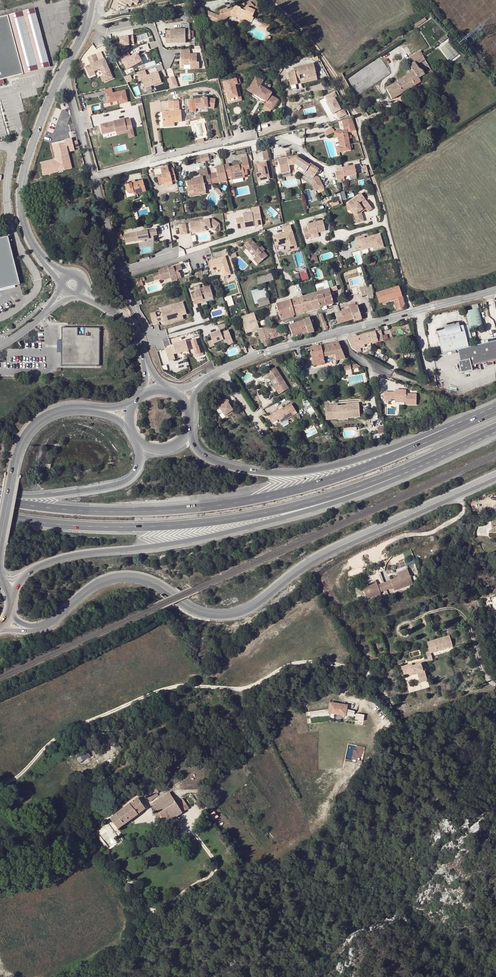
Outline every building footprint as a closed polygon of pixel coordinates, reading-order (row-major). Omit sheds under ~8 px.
[(240,9),(241,8),(234,5),(233,7),(230,12),(232,13),(238,15),(237,18),(245,21),(245,20),(252,23),(253,20),(254,18),(253,18),(255,11),(254,10),(255,8),(251,3),(244,8),(243,10),(240,9)] [(229,12),(228,9),(227,7),(219,10),(220,12),(218,15),(208,11),(208,19),(224,25),(227,17),(230,16),(232,13),(230,12),(229,12)] [(0,17),(0,80),(50,66),(33,9),(0,17)] [(254,18),(253,20),(261,24),(260,27),(268,30),(271,25),(254,18)] [(425,18),(414,25),(416,28),(427,21),(425,18)] [(170,30),(170,36),(166,36),(166,43),(170,43),(170,40),(186,40),(190,40),(190,30),(185,31),(185,30),(170,30)] [(446,35),(439,41),(441,44),(448,38),(446,35)] [(128,38),(114,40),(116,50),(121,49),(121,48),(129,47),(129,45),(134,44),(133,37),(128,38)] [(190,50),(181,50),(181,66),(190,65),(190,70),(199,69),(199,63),(197,63),(196,54),(190,55),(190,50)] [(423,57),(420,51),(406,59),(410,65),(423,57)] [(128,53),(120,57),(126,70),(141,62),(137,54),(130,58),(128,53)] [(98,61),(95,54),(87,57),(90,65),(85,67),(88,75),(88,74),(94,72),(100,69),(103,75),(105,81),(113,78),(104,58),(98,61)] [(425,60),(423,57),(410,65),(413,72),(420,82),(433,74),(431,70),(424,74),(422,71),(419,69),(416,65),(425,60)] [(294,73),(294,72),(285,74),(286,79),(289,79),(290,86),(298,85),(297,81),(296,78),(299,77),(300,81),(305,80),(306,83),(312,82),(312,78),(317,77),(314,64),(297,67),(298,72),(294,73)] [(145,70),(136,73),(138,79),(141,78),(144,89),(161,83),(157,73),(146,76),(144,77),(144,75),(146,75),(145,70)] [(413,72),(409,74),(407,76),(410,82),(411,81),(413,85),(414,87),(418,85),(421,83),(420,82),(413,72)] [(249,90),(257,77),(255,76),(246,90),(253,94),(252,96),(258,100),(258,101),(259,101),(259,102),(260,102),(261,101),(265,104),(266,102),(255,95),(256,94),(249,90)] [(392,100),(414,87),(413,85),(411,81),(410,82),(407,76),(387,90),(392,100)] [(263,81),(257,77),(249,90),(256,94),(255,95),(266,102),(265,104),(264,105),(272,110),(278,100),(271,95),(272,93),(260,86),(263,81)] [(172,78),(167,80),(170,90),(178,88),(176,83),(174,84),(172,78)] [(241,87),(224,91),(229,108),(242,105),(238,93),(243,92),(241,87)] [(112,88),(104,90),(107,103),(118,101),(119,104),(128,102),(125,91),(113,93),(112,88)] [(337,113),(339,119),(348,115),(336,91),(325,96),(334,114),(337,113)] [(208,99),(188,100),(189,113),(197,113),(197,109),(208,108),(214,109),(216,99),(208,99)] [(168,102),(169,109),(173,109),(173,112),(179,111),(178,101),(168,102)] [(179,111),(173,112),(169,112),(162,112),(163,124),(173,123),(182,122),(181,111),(179,111)] [(125,120),(125,119),(100,125),(102,135),(116,132),(116,133),(133,129),(130,119),(125,120)] [(355,132),(352,119),(342,121),(345,131),(334,133),(335,138),(338,138),(340,147),(336,148),(338,156),(340,156),(339,153),(351,151),(350,149),(353,148),(352,144),(350,145),(349,139),(352,138),(351,136),(348,136),(348,133),(355,132)] [(337,132),(333,127),(327,131),(330,136),(334,133),(337,132)] [(134,137),(133,129),(116,133),(117,135),(128,133),(129,138),(134,137)] [(45,175),(74,168),(70,152),(77,150),(74,137),(66,139),(67,142),(53,145),(56,158),(42,161),(45,175)] [(205,161),(204,155),(195,156),(196,163),(205,161)] [(299,159),(300,157),(298,156),(280,159),(278,160),(281,174),(290,172),(289,166),(295,165),(298,167),(296,170),(302,174),(308,177),(306,181),(311,185),(315,192),(324,187),(322,178),(318,176),(317,177),(314,176),(315,174),(317,172),(318,173),(319,170),(303,159),(302,161),(299,159)] [(238,166),(241,178),(245,177),(245,176),(244,170),(247,169),(249,169),(247,157),(241,158),(242,165),(238,166)] [(267,163),(258,165),(260,173),(257,174),(259,182),(270,180),(267,163)] [(232,180),(241,178),(238,166),(229,168),(229,165),(223,166),(226,178),(231,177),(232,180)] [(226,178),(223,166),(215,167),(216,173),(217,175),(211,176),(208,177),(207,169),(199,171),(200,178),(191,180),(191,182),(187,183),(188,191),(194,191),(194,193),(205,191),(204,185),(203,182),(211,180),(211,184),(227,181),(226,178)] [(354,166),(341,168),(342,171),(334,172),(336,180),(343,179),(343,177),(355,174),(354,166)] [(153,171),(154,177),(158,176),(160,185),(164,184),(172,182),(172,181),(176,180),(173,169),(169,170),(168,168),(166,168),(153,171)] [(123,200),(126,199),(125,196),(135,194),(135,195),(146,192),(142,181),(125,186),(126,190),(121,191),(123,200)] [(348,203),(349,204),(356,214),(354,216),(356,223),(364,221),(362,212),(361,211),(363,209),(364,211),(367,209),(369,212),(373,209),(367,201),(363,203),(363,204),(360,206),(359,204),(365,199),(361,193),(348,203)] [(356,214),(349,204),(346,206),(348,211),(350,209),(354,216),(356,214)] [(235,219),(237,229),(245,228),(245,225),(254,224),(254,226),(262,225),(260,214),(257,214),(252,215),(252,212),(243,214),(243,217),(235,219)] [(190,223),(191,229),(195,228),(195,230),(196,231),(206,229),(210,228),(214,231),(220,224),(213,219),(190,223)] [(306,240),(311,238),(311,236),(319,233),(327,231),(323,220),(307,225),(308,229),(304,231),(306,240)] [(187,234),(185,224),(179,225),(180,235),(187,234)] [(285,233),(273,237),(276,246),(286,243),(288,251),(297,248),(291,226),(283,228),(285,233)] [(156,230),(124,235),(125,243),(149,239),(149,236),(157,235),(156,230)] [(362,250),(367,248),(367,246),(374,244),(375,249),(384,247),(380,234),(365,238),(365,237),(357,240),(359,247),(361,247),(362,250)] [(0,238),(0,289),(4,288),(19,285),(7,237),(0,238)] [(264,252),(261,248),(258,250),(253,244),(252,245),(249,241),(244,246),(247,249),(246,250),(251,257),(253,255),(256,258),(254,260),(252,261),(256,267),(266,259),(261,254),(264,252)] [(217,260),(208,263),(211,273),(219,271),(221,276),(229,274),(224,257),(219,259),(219,260),(217,261),(217,260)] [(152,280),(159,278),(168,276),(168,278),(170,282),(179,278),(177,271),(180,270),(179,264),(166,268),(165,267),(157,270),(157,272),(151,274),(152,280)] [(307,271),(305,271),(300,273),(302,280),(309,278),(307,271)] [(271,274),(256,278),(258,284),(273,280),(271,274)] [(317,289),(334,286),(333,280),(316,283),(317,289)] [(359,288),(362,296),(368,294),(371,293),(370,289),(369,285),(366,286),(359,288)] [(329,289),(316,293),(320,307),(333,304),(330,292),(337,290),(336,286),(329,288),(329,289)] [(208,287),(193,292),(193,294),(190,295),(192,303),(204,300),(211,297),(208,287)] [(388,305),(394,303),(393,299),(402,296),(399,287),(376,294),(379,303),(387,301),(388,305)] [(320,307),(316,293),(303,297),(307,311),(320,307)] [(396,311),(406,309),(402,296),(393,299),(394,303),(396,311)] [(307,311),(303,297),(298,298),(290,300),(295,315),(307,311)] [(281,319),(295,315),(290,300),(276,305),(281,319)] [(170,309),(161,312),(162,316),(157,317),(155,313),(151,314),(153,324),(163,321),(165,324),(183,319),(182,315),(187,314),(183,302),(169,306),(170,309)] [(340,312),(344,323),(353,319),(354,321),(362,319),(357,306),(340,312)] [(478,309),(465,312),(469,330),(483,327),(478,309)] [(339,324),(344,323),(340,312),(335,314),(339,324)] [(259,329),(259,328),(254,313),(249,315),(247,315),(252,332),(257,331),(257,330),(259,329)] [(324,331),(328,330),(322,314),(319,316),(324,331)] [(247,315),(240,317),(246,334),(252,332),(247,315)] [(314,332),(309,318),(289,326),(293,336),(303,332),(307,331),(308,334),(314,332)] [(224,343),(232,340),(228,330),(225,331),(224,328),(227,327),(225,323),(217,326),(219,331),(210,335),(212,340),(208,342),(210,347),(215,345),(214,344),(223,340),(224,343)] [(437,332),(442,354),(458,350),(468,348),(463,326),(460,327),(459,324),(444,328),(445,330),(437,332)] [(99,328),(61,327),(61,341),(61,353),(61,366),(99,366),(99,328)] [(257,331),(263,347),(271,345),(269,340),(286,335),(284,331),(277,333),(276,332),(278,331),(276,328),(273,329),(272,327),(259,329),(257,330),(257,331)] [(383,340),(381,331),(348,340),(352,349),(358,353),(372,349),(370,343),(383,340)] [(198,340),(191,341),(196,358),(203,356),(200,346),(198,340)] [(474,346),(468,348),(458,350),(460,361),(458,362),(461,373),(472,370),(471,366),(495,360),(495,341),(474,346)] [(174,349),(166,352),(168,361),(175,359),(174,354),(175,354),(188,350),(185,342),(173,345),(173,347),(174,349)] [(338,343),(338,342),(310,348),(312,359),(313,364),(314,366),(317,365),(321,364),(324,363),(323,357),(335,354),(337,361),(345,359),(338,343)] [(336,361),(337,361),(335,354),(323,357),(324,363),(327,363),(326,358),(333,357),(333,359),(334,359),(335,360),(336,361)] [(265,374),(268,378),(275,373),(273,369),(265,374)] [(275,373),(268,378),(279,395),(288,389),(278,372),(275,373)] [(383,401),(390,401),(390,400),(394,400),(404,400),(404,403),(404,405),(415,406),(415,395),(405,394),(405,391),(394,390),(394,393),(394,394),(392,394),(392,393),(383,392),(383,401)] [(228,404),(229,403),(226,399),(216,407),(218,411),(219,410),(224,417),(233,411),(229,406),(228,404)] [(303,403),(309,413),(313,411),(306,401),(303,403)] [(331,407),(325,407),(326,417),(333,417),(333,418),(338,417),(338,420),(348,419),(348,418),(347,415),(353,415),(354,417),(360,417),(359,403),(346,404),(346,405),(337,406),(337,405),(331,405),(331,407)] [(291,404),(287,406),(292,413),(295,411),(291,404)] [(280,411),(279,410),(268,417),(272,424),(278,420),(281,423),(293,416),(292,413),(287,406),(283,409),(280,411)] [(383,426),(376,427),(378,434),(385,433),(383,426)] [(406,570),(396,574),(396,576),(397,578),(393,580),(389,581),(391,588),(392,591),(411,584),(406,570)] [(389,581),(382,584),(385,590),(391,588),(389,581)] [(382,584),(376,586),(378,593),(385,590),(382,584)] [(376,586),(369,588),(362,591),(366,601),(380,596),(378,593),(376,586)] [(449,635),(427,642),(430,651),(430,653),(431,653),(452,647),(449,635)] [(415,663),(415,665),(421,663),(421,664),(433,660),(431,653),(430,653),(430,651),(426,652),(428,659),(415,663)] [(424,671),(423,671),(421,664),(421,663),(415,665),(412,666),(412,663),(401,666),(409,693),(429,687),(424,671)] [(355,719),(363,720),(364,713),(356,712),(356,714),(354,714),(355,711),(346,709),(347,705),(330,702),(329,710),(311,713),(311,718),(329,715),(329,713),(354,717),(354,716),(355,716),(355,719)] [(158,796),(156,794),(153,789),(145,795),(149,802),(158,796)] [(158,812),(154,814),(160,823),(163,820),(165,823),(189,808),(187,804),(189,803),(185,796),(175,801),(170,792),(153,803),(158,812)] [(121,834),(117,829),(110,818),(137,798),(135,796),(103,819),(117,837),(121,834)] [(110,818),(117,829),(144,809),(137,798),(110,818)] [(215,811),(211,815),(215,820),(219,816),(215,811)]
